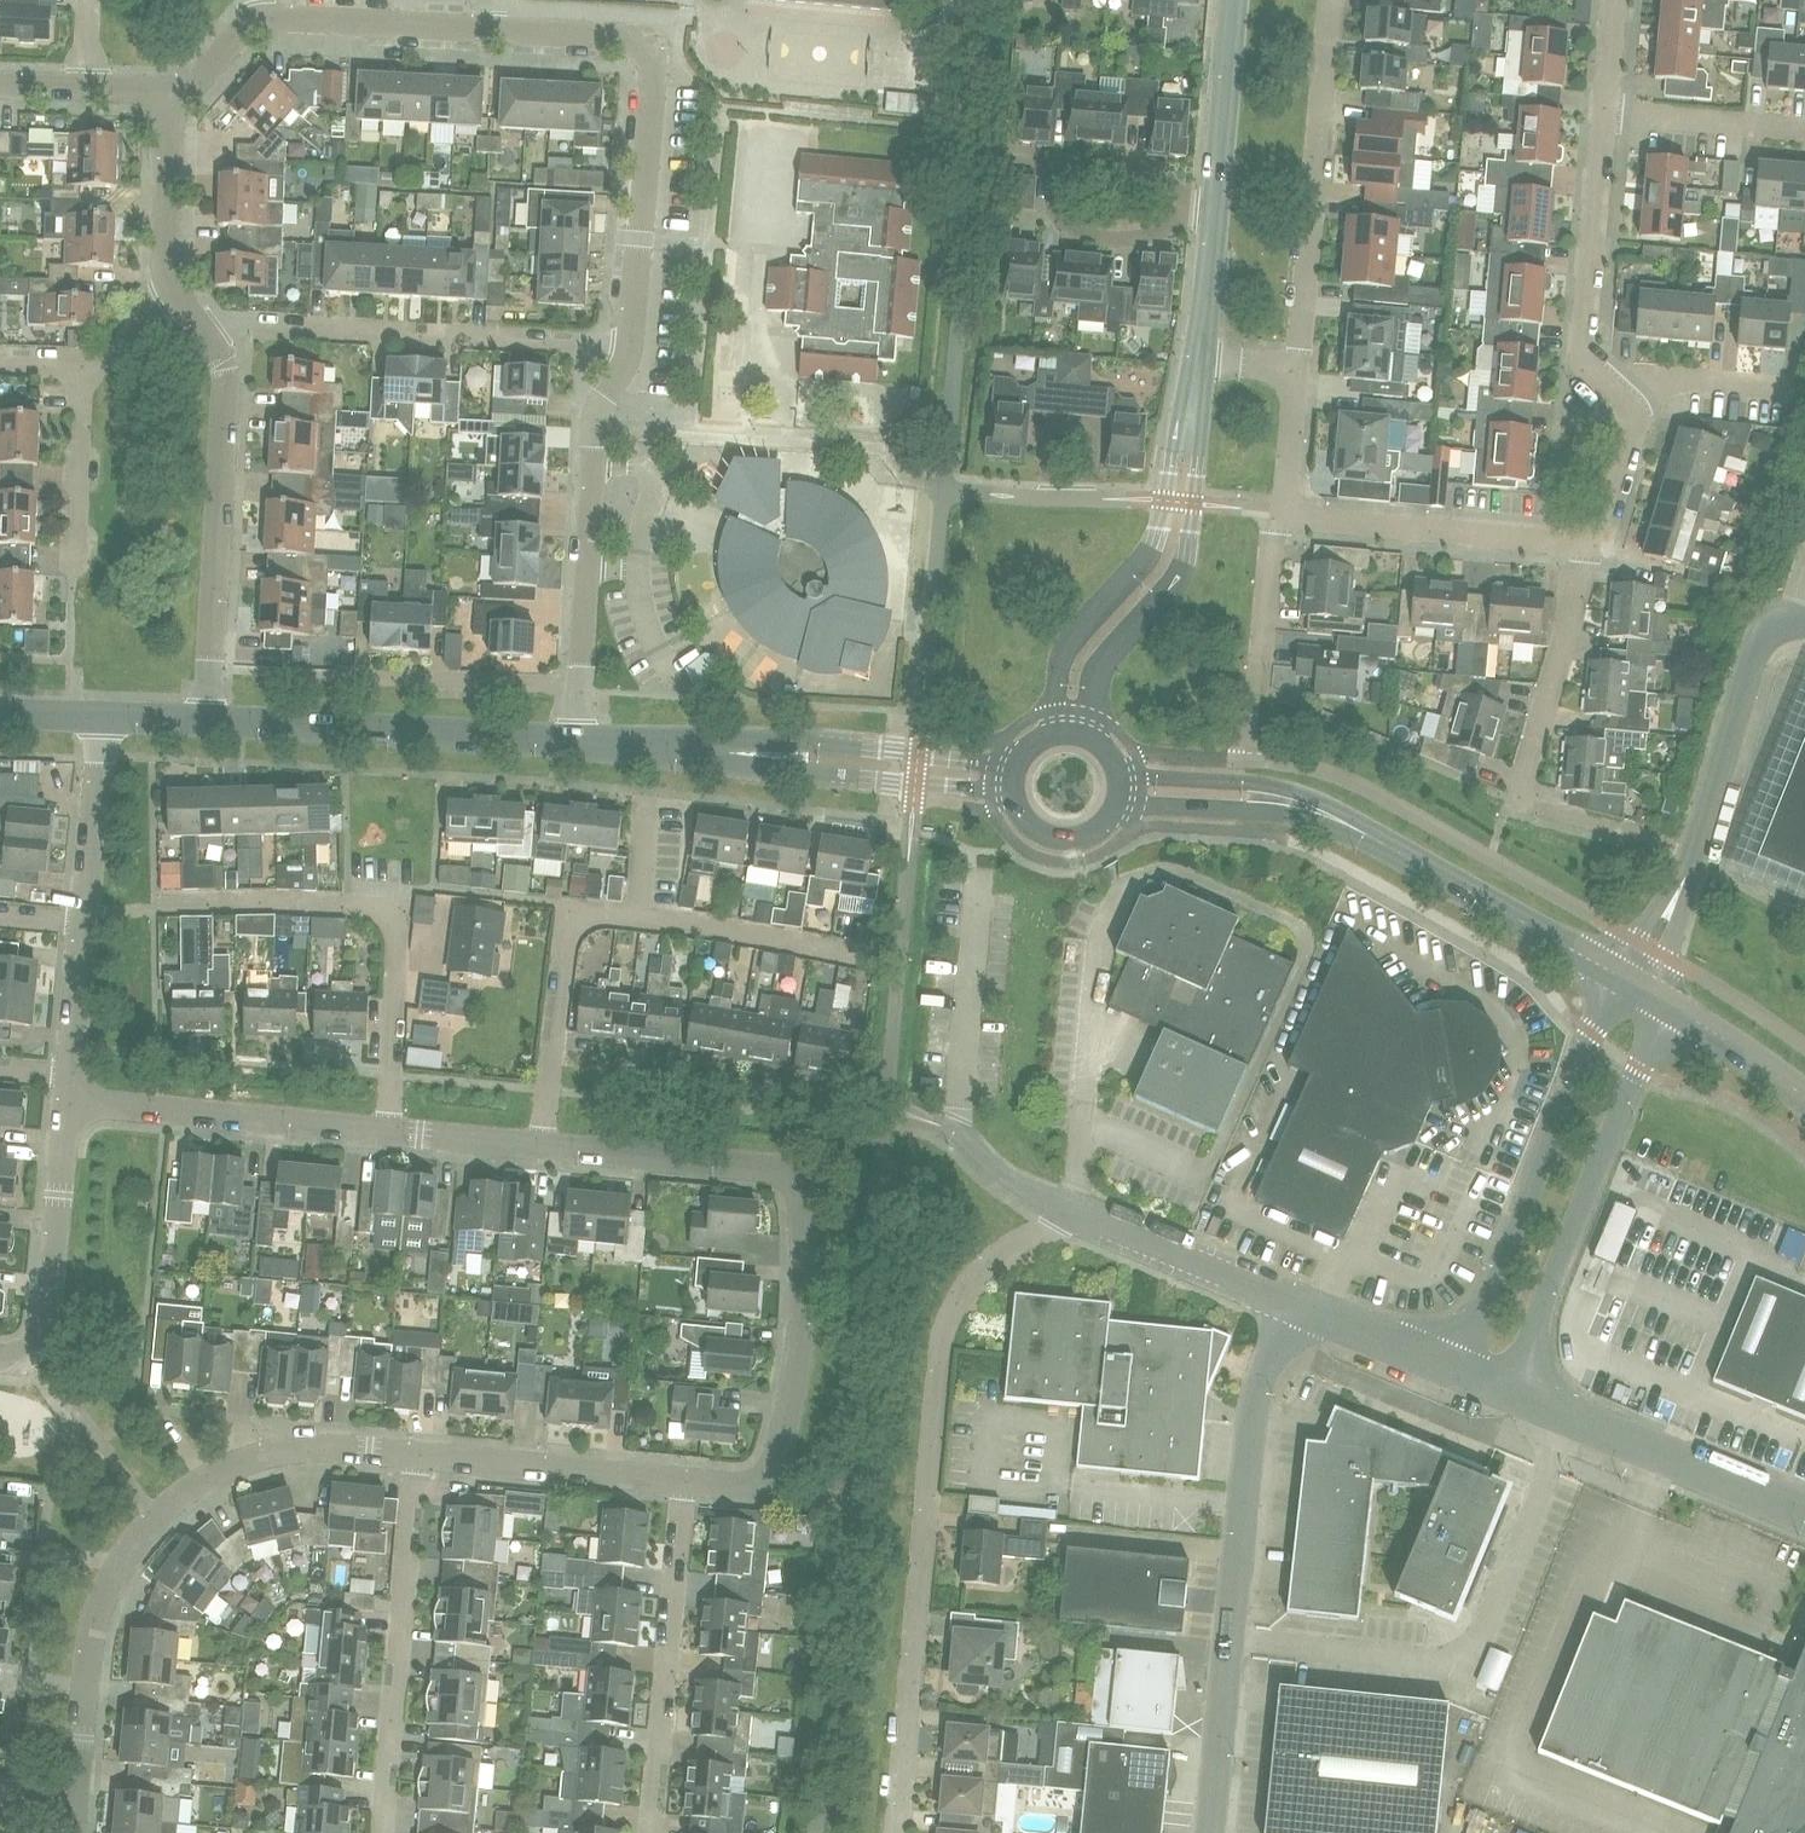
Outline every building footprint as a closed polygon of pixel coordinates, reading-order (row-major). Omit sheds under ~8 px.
[(2,13),(1,38),(20,39),(20,42),(35,43),(35,39),(49,40),(51,8),(39,7),(40,0),(0,0),(0,13),(2,13)] [(900,11),(901,0),(774,0),(900,11)] [(1063,8),(1080,10),(1080,0),(1064,0),(1063,8)] [(1134,14),(1149,16),(1150,0),(1135,0),(1134,14)] [(1149,16),(1175,18),(1176,2),(1196,4),(1196,0),(1150,0),(1149,16)] [(1411,10),(1441,13),(1442,0),(1412,0),(1411,10)] [(1699,30),(1701,15),(1706,16),(1713,9),(1714,6),(1729,7),(1729,0),(1690,0),(1690,2),(1669,0),(1662,0),(1660,26),(1699,30)] [(1575,6),(1574,21),(1590,23),(1591,8),(1575,6)] [(1407,63),(1426,65),(1428,47),(1424,47),(1427,16),(1368,11),(1365,42),(1394,44),(1392,61),(1407,63)] [(1473,26),(1492,28),(1493,16),(1474,14),(1473,26)] [(1510,16),(1506,56),(1565,61),(1567,35),(1538,32),(1539,19),(1510,16)] [(1660,26),(1658,52),(1690,55),(1697,55),(1714,57),(1715,47),(1698,45),(1699,30),(1660,26)] [(1757,28),(1756,35),(1754,53),(1769,55),(1766,88),(1791,91),(1795,48),(1783,47),(1785,31),(1757,28)] [(1739,48),(1753,49),(1755,35),(1740,34),(1739,48)] [(1791,91),(1804,92),(1804,49),(1795,48),(1791,91)] [(1697,55),(1690,55),(1658,52),(1655,78),(1694,82),(1693,87),(1695,87),(1693,98),(1693,99),(1711,101),(1712,89),(1707,88),(1708,75),(1703,70),(1696,69),(1697,55)] [(1504,80),(1502,95),(1537,98),(1538,85),(1563,88),(1565,61),(1506,56),(1504,80)] [(1417,112),(1418,94),(1404,93),(1407,63),(1392,61),(1363,59),(1361,89),(1389,92),(1388,109),(1417,112)] [(249,87),(247,89),(284,121),(294,109),(303,117),(310,109),(321,109),(321,110),(341,111),(343,73),(342,73),(342,74),(324,73),(324,72),(323,72),(323,73),(317,72),(314,71),(305,70),(301,72),(290,71),(290,84),(293,86),(289,91),(264,70),(259,75),(254,76),(248,82),(249,87)] [(362,75),(362,72),(360,72),(357,120),(383,122),(386,76),(362,75)] [(1095,142),(1099,95),(1084,93),(1085,77),(1057,74),(1056,91),(1054,108),(1055,108),(1070,110),(1067,139),(1095,142)] [(386,76),(383,122),(407,123),(410,75),(409,75),(409,77),(386,76)] [(410,75),(407,123),(432,124),(434,79),(410,78),(411,75),(410,75)] [(434,79),(432,124),(456,126),(459,78),(458,77),(458,80),(434,79)] [(459,78),(456,126),(482,127),(484,82),(459,80),(459,78)] [(526,130),(529,81),(528,81),(528,84),(503,83),(501,128),(526,130)] [(553,85),(529,84),(529,81),(526,130),(550,131),(553,85)] [(1099,95),(1095,142),(1122,144),(1125,115),(1139,116),(1142,82),(1128,81),(1126,97),(1099,95)] [(1142,82),(1139,116),(1154,118),(1150,154),(1186,157),(1187,143),(1183,142),(1187,103),(1156,100),(1157,84),(1142,82)] [(553,85),(550,131),(575,132),(578,84),(577,84),(577,87),(553,85)] [(599,149),(600,134),(603,88),(578,87),(578,84),(575,132),(574,148),(599,149)] [(1054,108),(1056,91),(1025,88),(1020,142),(1051,145),(1055,108),(1054,108)] [(237,161),(257,162),(286,163),(286,142),(274,132),(284,121),(247,89),(246,91),(241,91),(235,97),(235,103),(231,108),(262,136),(254,145),(237,145),(237,161)] [(1518,136),(1558,140),(1560,114),(1535,111),(1537,98),(1502,95),(1501,109),(1508,109),(1507,123),(1520,124),(1518,136)] [(1357,125),(1355,155),(1400,159),(1401,143),(1416,145),(1417,131),(1424,132),(1425,116),(1372,112),(1371,126),(1357,125)] [(346,129),(345,142),(361,143),(362,130),(346,129)] [(11,154),(12,133),(0,133),(0,154),(11,154)] [(12,133),(11,154),(11,158),(69,160),(117,162),(118,160),(121,156),(122,148),(118,144),(118,136),(54,134),(54,145),(29,145),(29,134),(12,133)] [(1487,158),(1489,135),(1474,134),(1472,156),(1487,158)] [(1487,160),(1486,173),(1529,177),(1530,164),(1555,167),(1556,162),(1559,163),(1562,161),(1563,150),(1560,147),(1557,147),(1558,140),(1518,136),(1517,152),(1506,151),(1505,161),(1487,160)] [(477,152),(489,153),(491,137),(478,137),(477,152)] [(491,137),(489,153),(502,154),(503,138),(491,137)] [(908,251),(911,212),(905,212),(909,165),(802,155),(797,212),(795,212),(790,257),(792,258),(791,270),(772,269),(768,310),(787,312),(786,327),(804,328),(800,377),(875,383),(878,360),(895,362),(897,337),(913,339),(919,262),(903,261),(904,251),(908,251)] [(1352,185),(1365,186),(1364,200),(1406,204),(1406,208),(1417,209),(1448,212),(1449,193),(1407,190),(1408,180),(1398,179),(1400,159),(1355,155),(1352,185)] [(1645,185),(1685,188),(1686,172),(1706,174),(1707,164),(1687,162),(1648,158),(1645,185)] [(1707,180),(1746,189),(1751,169),(1712,159),(1707,180)] [(52,200),(81,201),(82,186),(117,188),(117,180),(121,177),(121,168),(117,164),(117,162),(69,160),(69,175),(53,174),(52,200)] [(285,177),(286,163),(257,162),(256,176),(221,175),(221,182),(217,186),(217,194),(221,198),(221,200),(285,202),(285,177)] [(1779,210),(1783,165),(1759,163),(1757,191),(1751,195),(1743,194),(1741,221),(1755,223),(1756,208),(1779,210)] [(1779,210),(1804,212),(1804,167),(1783,165),(1779,210)] [(354,184),(355,169),(345,168),(344,183),(354,184)] [(538,168),(537,184),(550,185),(551,169),(538,168)] [(569,186),(570,170),(558,170),(557,185),(569,186)] [(582,171),(570,170),(569,186),(581,187),(582,171)] [(427,189),(428,173),(417,172),(416,188),(427,189)] [(380,173),(379,186),(395,187),(395,174),(380,173)] [(441,174),(428,173),(427,189),(440,189),(441,174)] [(1528,190),(1529,177),(1486,173),(1484,186),(1497,187),(1494,214),(1502,215),(1511,215),(1550,219),(1553,193),(1528,190)] [(1003,191),(1034,194),(1035,179),(1004,176),(1003,191)] [(1643,210),(1683,214),(1700,216),(1701,206),(1683,204),(1685,188),(1645,185),(1643,210)] [(576,206),(577,194),(529,190),(527,228),(544,229),(593,233),(593,232),(590,232),(592,207),(576,206)] [(1003,191),(1001,207),(1032,210),(1034,194),(1003,191)] [(380,193),(380,197),(379,209),(391,209),(392,194),(380,193)] [(429,197),(429,195),(417,195),(416,211),(428,211),(429,197)] [(429,195),(429,197),(428,211),(440,212),(441,196),(429,195)] [(119,227),(115,223),(116,216),(81,215),(81,201),(52,200),(52,214),(45,214),(45,239),(67,240),(115,242),(115,240),(119,236),(119,227)] [(255,227),(254,241),(283,242),(285,202),(221,200),(220,202),(217,206),(216,215),(220,218),(220,226),(255,227)] [(1739,219),(1740,207),(1726,205),(1724,218),(1739,219)] [(1415,228),(1417,209),(1406,208),(1383,206),(1381,222),(1349,219),(1346,251),(1395,256),(1397,235),(1414,237),(1415,228)] [(1680,240),(1683,214),(1643,210),(1641,237),(1680,240)] [(1548,246),(1550,219),(1511,215),(1502,215),(1501,228),(1492,227),(1490,254),(1519,256),(1520,243),(1548,246)] [(1722,218),(1719,253),(1736,254),(1739,220),(1722,218)] [(327,262),(325,293),(350,294),(350,297),(351,297),(353,234),(329,233),(329,225),(315,224),(313,262),(327,262)] [(543,253),(588,257),(590,233),(593,233),(544,229),(543,253)] [(474,232),(474,245),(489,246),(490,233),(474,232)] [(353,234),(351,297),(352,297),(352,295),(375,296),(377,250),(353,249),(354,234),(353,234)] [(498,234),(497,249),(510,250),(511,235),(498,234)] [(115,242),(67,240),(66,265),(50,265),(50,279),(30,279),(79,281),(79,266),(114,267),(114,260),(118,256),(118,248),(115,244),(115,242)] [(283,269),(283,242),(254,241),(254,257),(219,256),(219,264),(217,268),(216,285),(250,286),(250,296),(278,297),(279,268),(283,269)] [(1039,282),(1042,246),(1010,243),(1005,297),(1036,300),(1038,282),(1039,282)] [(473,254),(451,253),(449,302),(449,299),(474,300),(475,280),(489,280),(490,259),(491,246),(489,246),(474,245),(473,254)] [(1643,246),(1642,260),(1671,263),(1673,249),(1643,246)] [(377,250),(375,296),(399,297),(399,299),(400,299),(402,251),(377,250)] [(402,251),(400,299),(401,297),(424,298),(426,252),(402,251)] [(1374,302),(1408,305),(1410,278),(1393,276),(1395,256),(1346,251),(1343,283),(1376,286),(1374,302)] [(426,252),(424,298),(448,299),(448,301),(449,302),(451,253),(426,252)] [(541,278),(589,281),(586,280),(588,257),(543,253),(541,278)] [(1037,300),(1035,316),(1051,318),(1053,301),(1080,304),(1084,257),(1056,254),(1054,284),(1039,282),(1038,282),(1036,300),(1037,300)] [(1455,254),(1454,263),(1469,264),(1470,256),(1455,254)] [(1490,254),(1487,293),(1543,298),(1545,272),(1518,269),(1519,256),(1490,254)] [(1175,273),(1177,258),(1141,255),(1138,291),(1123,290),(1120,324),(1135,325),(1136,309),(1168,312),(1171,272),(1175,273)] [(1120,324),(1123,290),(1109,289),(1112,259),(1084,257),(1080,304),(1078,320),(1120,324)] [(489,282),(504,283),(505,260),(490,259),(489,280),(489,282)] [(1804,293),(1804,261),(1794,260),(1790,292),(1804,293)] [(1711,344),(1714,304),(1728,305),(1731,276),(1716,275),(1714,289),(1706,288),(1702,291),(1702,298),(1691,297),(1687,342),(1711,344)] [(1731,276),(1728,305),(1742,307),(1738,347),(1762,349),(1766,304),(1755,303),(1756,296),(1752,292),(1744,291),(1745,278),(1731,276)] [(541,278),(539,303),(584,306),(586,282),(589,282),(589,281),(541,278)] [(45,326),(45,324),(95,326),(95,308),(93,305),(93,296),(58,295),(59,281),(79,281),(30,279),(29,325),(45,326)] [(1660,340),(1664,294),(1665,284),(1640,282),(1640,286),(1627,285),(1626,303),(1635,304),(1639,310),(1636,337),(1660,340)] [(1447,291),(1437,290),(1435,307),(1445,308),(1447,291)] [(1541,325),(1543,298),(1487,293),(1483,332),(1512,335),(1513,322),(1541,325)] [(1687,342),(1691,297),(1664,294),(1660,340),(1687,342)] [(1777,305),(1766,304),(1762,349),(1786,351),(1790,306),(1791,297),(1778,295),(1777,305)] [(1349,318),(1349,321),(1344,325),(1343,335),(1347,340),(1347,348),(1404,354),(1407,324),(1410,324),(1412,310),(1382,307),(1380,321),(1349,318)] [(1430,356),(1431,324),(1415,324),(1415,356),(1430,356)] [(1511,348),(1512,335),(1483,332),(1482,343),(1484,346),(1479,351),(1477,370),(1476,370),(1476,371),(1481,372),(1536,377),(1538,351),(1511,348)] [(1405,384),(1402,383),(1404,354),(1347,348),(1344,378),(1375,381),(1373,395),(1404,398),(1405,384)] [(1072,387),(1075,356),(1059,354),(1056,386),(1072,387)] [(1090,357),(1075,356),(1072,387),(1088,388),(1090,357)] [(372,385),(371,419),(398,421),(399,404),(416,405),(418,362),(388,360),(387,385),(372,385)] [(308,410),(338,412),(343,412),(344,385),(324,384),(325,367),(332,367),(332,366),(275,362),(274,380),(275,383),(275,392),(309,394),(308,410)] [(418,362),(416,405),(432,405),(431,423),(459,424),(461,390),(446,389),(448,364),(418,362)] [(507,367),(496,367),(493,415),(522,417),(523,400),(548,401),(550,369),(547,369),(536,368),(536,365),(521,364),(521,368),(510,367),(507,367)] [(1480,387),(1477,411),(1507,414),(1508,401),(1533,403),(1536,377),(1481,372),(1480,387)] [(998,379),(996,403),(992,443),(988,442),(987,457),(1022,460),(1029,388),(1018,387),(1010,380),(998,379)] [(1340,415),(1338,447),(1401,453),(1401,452),(1405,449),(1407,425),(1403,421),(1409,422),(1411,403),(1369,399),(1367,417),(1340,415)] [(1107,468),(1143,471),(1144,457),(1140,456),(1144,417),(1138,416),(1139,407),(1134,401),(1123,400),(1117,405),(1116,414),(1112,414),(1107,468)] [(307,424),(273,422),(273,429),(269,433),(268,441),(272,445),(272,447),(320,450),(336,451),(338,412),(308,410),(307,424)] [(1476,451),(1535,457),(1537,436),(1535,433),(1531,433),(1531,429),(1506,427),(1507,414),(1477,411),(1474,451),(1476,451)] [(39,439),(39,437),(43,434),(43,425),(39,421),(39,414),(0,412),(0,438),(39,439)] [(485,435),(486,422),(460,420),(459,433),(485,435)] [(501,467),(544,469),(546,439),(520,438),(521,424),(492,422),(491,448),(495,453),(502,453),(501,467)] [(1681,430),(1674,455),(1690,460),(1716,467),(1723,470),(1727,457),(1741,461),(1752,425),(1714,422),(1709,439),(1681,430)] [(350,430),(356,460),(375,456),(368,426),(350,430)] [(38,465),(38,458),(42,454),(42,445),(39,441),(39,439),(0,438),(0,478),(3,478),(3,464),(38,465)] [(336,451),(320,450),(272,447),(272,450),(268,453),(267,462),(271,466),(270,473),(305,475),(304,489),(333,491),(336,451)] [(1361,482),(1359,500),(1389,503),(1392,472),(1394,473),(1399,469),(1401,453),(1338,447),(1335,479),(1361,482)] [(1533,477),(1535,457),(1476,451),(1473,485),(1509,489),(1510,481),(1526,482),(1526,479),(1530,480),(1533,477)] [(1716,467),(1690,460),(1674,455),(1666,480),(1690,487),(1718,496),(1719,495),(1721,485),(1711,482),(1716,467)] [(347,463),(348,478),(376,477),(375,462),(347,463)] [(777,465),(777,467),(738,466),(721,501),(720,500),(719,501),(726,505),(741,513),(736,522),(734,521),(734,522),(732,521),(734,522),(730,532),(726,543),(724,554),(722,554),(724,554),(724,565),(722,565),(722,566),(724,566),(725,577),(727,588),(730,599),(728,600),(731,600),(735,609),(733,610),(733,611),(735,610),(741,619),(748,628),(756,636),(754,638),(755,638),(757,637),(765,643),(764,645),(766,644),(775,649),(786,654),(796,657),(795,659),(796,660),(797,657),(807,659),(804,670),(805,671),(806,668),(817,672),(829,673),(841,673),(859,677),(867,679),(869,671),(873,653),(880,642),(884,631),(886,620),(889,620),(889,619),(887,619),(878,616),(881,607),(883,607),(883,606),(881,606),(883,595),(883,583),(883,572),(885,572),(885,571),(883,572),(881,561),(883,561),(883,560),(881,560),(877,550),(873,540),(867,530),(869,529),(868,528),(867,529),(860,521),(862,519),(861,519),(860,520),(852,513),(843,505),(834,500),(835,497),(834,497),(833,499),(823,495),(824,493),(823,492),(822,495),(812,491),(801,489),(790,488),(790,486),(789,488),(789,490),(778,490),(778,465),(777,465)] [(1429,506),(1430,506),(1446,508),(1449,466),(1432,465),(1429,506)] [(481,510),(516,512),(517,497),(542,499),(544,469),(501,467),(500,483),(489,482),(487,510),(481,510)] [(460,489),(483,491),(484,474),(461,472),(460,489)] [(36,519),(36,517),(40,513),(40,505),(37,501),(37,493),(2,492),(3,478),(0,478),(0,518),(36,519)] [(367,504),(386,505),(387,481),(368,480),(367,504)] [(1666,480),(1659,505),(1714,521),(1718,508),(1731,512),(1735,500),(1719,495),(1718,496),(1690,487),(1666,480)] [(1751,494),(1763,497),(1766,483),(1754,480),(1751,494)] [(333,491),(304,489),(303,504),(268,502),(268,509),(264,513),(264,521),(267,525),(267,527),(315,530),(316,516),(332,517),(333,491)] [(1690,542),(1693,543),(1698,528),(1717,534),(1720,523),(1714,521),(1659,505),(1651,531),(1690,542)] [(481,510),(480,538),(497,539),(496,555),(539,558),(541,528),(515,526),(516,512),(481,510)] [(369,515),(344,514),(344,532),(368,533),(369,515)] [(0,558),(1,544),(36,545),(36,537),(40,534),(40,525),(36,521),(36,519),(0,518),(0,558)] [(315,530),(267,527),(267,530),(263,533),(262,542),(266,545),(266,553),(301,555),(300,569),(329,570),(330,556),(314,555),(315,530)] [(1691,569),(1687,580),(1730,593),(1734,579),(1701,569),(1707,547),(1693,543),(1690,542),(1651,531),(1644,555),(1691,569)] [(335,534),(334,554),(367,554),(367,534),(335,534)] [(1757,547),(1746,544),(1742,558),(1753,561),(1757,547)] [(1368,570),(1370,551),(1339,549),(1337,567),(1307,564),(1305,589),(1366,595),(1366,593),(1350,592),(1353,568),(1368,570)] [(539,558),(496,555),(495,584),(483,584),(482,598),(511,600),(512,586),(537,587),(539,558)] [(347,557),(346,571),(360,572),(361,558),(347,557)] [(329,570),(300,569),(299,583),(264,581),(264,589),(260,592),(259,601),(263,605),(263,607),(326,610),(329,570)] [(34,599),(34,597),(38,593),(38,584),(34,581),(35,573),(0,572),(0,598),(34,599)] [(1610,610),(1652,614),(1654,599),(1663,600),(1666,574),(1656,573),(1654,588),(1612,584),(1610,610)] [(1400,614),(1398,636),(1411,638),(1412,625),(1437,628),(1441,582),(1416,580),(1413,616),(1400,614)] [(404,607),(387,606),(389,582),(361,581),(360,593),(359,612),(358,622),(372,623),(371,648),(401,650),(404,607)] [(1441,582),(1437,628),(1451,629),(1450,641),(1459,642),(1457,662),(1473,663),(1477,619),(1464,618),(1467,585),(1441,582)] [(1490,620),(1477,619),(1473,663),(1471,676),(1487,678),(1490,645),(1499,646),(1500,633),(1514,635),(1519,589),(1493,587),(1490,620)] [(1333,617),(1332,631),(1362,633),(1366,595),(1305,589),(1303,615),(1333,617)] [(1515,644),(1549,647),(1554,628),(1554,623),(1541,622),(1544,592),(1519,589),(1514,635),(1516,635),(1515,644)] [(405,590),(404,607),(401,650),(431,651),(432,626),(447,627),(449,592),(405,590)] [(33,625),(33,617),(37,614),(37,605),(34,601),(34,599),(0,598),(0,624),(33,625)] [(491,655),(493,655),(493,656),(504,656),(504,660),(519,661),(520,657),(531,658),(531,657),(533,657),(535,625),(510,624),(511,607),(476,605),(474,635),(492,636),(491,655)] [(326,610),(263,607),(262,609),(258,613),(258,621),(261,625),(261,633),(325,636),(326,610)] [(1657,654),(1657,655),(1670,656),(1672,642),(1668,642),(1670,615),(1652,614),(1610,610),(1608,637),(1628,639),(1627,651),(1657,654)] [(342,611),(341,637),(357,638),(358,622),(359,612),(342,611)] [(1363,657),(1395,660),(1397,641),(1365,638),(1363,657)] [(1704,660),(1706,642),(1686,640),(1685,659),(1704,660)] [(1300,647),(1297,674),(1317,676),(1316,692),(1354,696),(1358,654),(1321,651),(1321,649),(1300,647)] [(1589,661),(1587,687),(1646,692),(1648,667),(1656,668),(1657,655),(1657,654),(1627,651),(1626,664),(1589,661)] [(707,655),(705,657),(687,671),(706,691),(723,672),(707,655)] [(772,663),(766,684),(779,687),(784,666),(772,663)] [(1469,697),(1474,678),(1443,675),(1439,689),(1449,692),(1442,716),(1498,732),(1505,708),(1469,697)] [(1620,717),(1619,731),(1648,734),(1649,734),(1650,720),(1645,719),(1647,693),(1646,693),(1646,692),(1587,687),(1585,714),(1620,717)] [(1678,711),(1694,712),(1695,701),(1679,700),(1678,711)] [(1442,716),(1438,729),(1435,740),(1425,737),(1420,753),(1447,766),(1453,746),(1490,757),(1498,732),(1442,716)] [(1567,738),(1564,765),(1606,768),(1606,767),(1624,769),(1626,749),(1647,751),(1648,734),(1619,731),(1606,729),(1605,742),(1567,738)] [(1757,859),(1804,878),(1804,740),(1757,859)] [(1605,783),(1606,768),(1564,765),(1562,791),(1589,793),(1587,810),(1623,819),(1626,785),(1605,783)] [(46,813),(24,811),(26,797),(32,792),(39,792),(41,776),(0,774),(0,838),(48,843),(51,814),(46,813)] [(291,849),(304,849),(302,788),(276,789),(277,834),(291,834),(291,849)] [(329,788),(302,788),(304,849),(304,867),(318,867),(318,845),(331,845),(329,788)] [(263,835),(277,834),(276,789),(249,790),(251,850),(263,850),(263,835)] [(224,836),(223,790),(196,791),(198,836),(224,836)] [(249,790),(223,790),(224,836),(238,835),(239,850),(251,850),(249,790)] [(171,837),(198,836),(196,791),(170,792),(171,837)] [(447,843),(473,844),(476,796),(464,795),(463,803),(449,802),(447,843)] [(498,845),(501,797),(500,797),(500,799),(476,798),(476,796),(473,844),(498,845)] [(535,814),(526,813),(526,807),(512,806),(513,798),(501,797),(498,845),(497,856),(531,858),(533,843),(535,814)] [(1666,798),(1662,812),(1676,816),(1680,802),(1666,798)] [(565,863),(572,802),(560,801),(559,809),(545,807),(544,815),(535,814),(533,843),(531,858),(564,862),(565,863)] [(591,853),(597,805),(596,805),(596,808),(573,805),(573,802),(572,802),(565,863),(566,863),(568,845),(591,848),(591,853)] [(597,805),(591,853),(617,856),(622,816),(608,815),(609,807),(597,805)] [(1647,825),(1650,814),(1642,812),(1638,815),(1636,822),(1647,825)] [(716,878),(725,821),(700,817),(691,874),(689,874),(687,887),(698,888),(700,876),(716,878)] [(750,825),(725,821),(716,878),(717,878),(719,863),(743,867),(750,825)] [(780,873),(786,831),(761,827),(755,868),(749,867),(746,882),(777,887),(779,873),(780,873)] [(786,831),(780,873),(805,877),(811,835),(786,831)] [(823,837),(816,877),(811,876),(806,906),(824,909),(826,892),(840,894),(848,841),(823,837)] [(0,838),(0,897),(16,898),(19,869),(46,872),(48,843),(0,838)] [(873,845),(848,841),(840,894),(840,897),(876,903),(880,878),(868,876),(873,845)] [(184,863),(198,863),(198,846),(183,846),(184,863)] [(215,866),(216,889),(224,888),(224,865),(215,866)] [(172,866),(172,895),(194,896),(194,866),(172,866)] [(451,869),(451,886),(471,886),(472,869),(451,869)] [(303,871),(277,872),(277,889),(304,890),(303,871)] [(589,874),(586,898),(601,900),(603,876),(589,874)] [(1218,1134),(1294,965),(1232,937),(1239,921),(1166,888),(1166,889),(1150,882),(1143,898),(1141,898),(1116,953),(1130,959),(1109,1006),(1165,1031),(1135,1097),(1218,1134)] [(497,933),(502,933),(505,914),(458,908),(449,971),(497,977),(500,954),(494,953),(497,933)] [(251,917),(251,935),(274,936),(275,917),(251,917)] [(448,953),(449,926),(423,925),(423,952),(448,953)] [(1255,1199),(1323,1229),(1345,1239),(1384,1151),(1388,1153),(1415,1143),(1432,1104),(1455,1100),(1463,1098),(1471,1095),(1477,1090),(1483,1085),(1487,1078),(1491,1071),(1493,1064),(1494,1056),(1493,1048),(1491,1040),(1488,1033),(1483,1026),(1478,1021),(1471,1016),(1464,1013),(1457,1011),(1449,1010),(1441,1011),(1440,1011),(1418,1016),(1349,931),(1288,1066),(1310,1075),(1255,1199)] [(200,1034),(198,947),(181,947),(182,971),(165,972),(165,993),(173,993),(174,1035),(200,1034)] [(214,971),(214,947),(198,947),(200,1034),(225,1034),(224,992),(230,992),(230,971),(214,971)] [(34,994),(37,963),(0,959),(0,991),(34,994)] [(603,1035),(628,1038),(633,995),(619,993),(622,971),(611,970),(610,980),(603,1035)] [(628,1038),(653,1041),(661,975),(650,973),(647,997),(633,995),(628,1038)] [(661,975),(653,1041),(678,1044),(685,989),(670,987),(671,976),(661,975)] [(280,979),(273,979),(270,1034),(296,1036),(297,1014),(306,1015),(307,994),(298,993),(298,977),(280,976),(280,979)] [(245,1033),(270,1034),(273,979),(262,978),(261,990),(247,990),(245,1033)] [(451,983),(425,979),(421,1009),(447,1012),(451,983)] [(578,1032),(603,1035),(610,980),(600,979),(598,991),(583,989),(578,1032)] [(315,1037),(341,1038),(343,982),(332,981),(332,994),(317,993),(315,1037)] [(343,982),(341,1038),(366,1039),(368,995),(353,995),(354,982),(343,982)] [(725,983),(722,998),(712,1053),(737,1057),(744,1015),(730,1012),(735,985),(725,983)] [(796,1068),(821,1073),(835,992),(821,989),(816,1015),(820,1016),(818,1028),(803,1025),(796,1068)] [(31,1026),(34,994),(0,991),(0,1023),(31,1026)] [(843,1010),(833,1008),(836,992),(835,992),(821,1073),(846,1077),(854,1034),(839,1032),(843,1010)] [(737,1057),(761,1062),(773,997),(762,995),(758,1017),(744,1015),(737,1057)] [(687,1048),(712,1053),(722,998),(712,996),(709,1008),(695,1005),(687,1048)] [(798,1001),(773,997),(761,1062),(786,1066),(791,1039),(796,1040),(801,1009),(796,1008),(798,1001)] [(416,1025),(414,1043),(433,1046),(436,1027),(416,1025)] [(410,1047),(408,1064),(438,1068),(441,1052),(410,1047)] [(0,1094),(0,1140),(2,1125),(21,1127),(24,1097),(0,1094)] [(0,1144),(0,1197),(15,1198),(18,1163),(6,1162),(8,1145),(0,1144)] [(211,1204),(215,1158),(187,1156),(184,1188),(169,1187),(166,1222),(192,1224),(195,1203),(211,1204)] [(244,1161),(215,1158),(211,1204),(228,1206),(226,1228),(253,1230),(256,1195),(241,1194),(244,1161)] [(276,1215),(259,1213),(256,1246),(273,1247),(275,1229),(289,1230),(290,1218),(287,1217),(288,1211),(308,1213),(312,1168),(281,1165),(276,1215)] [(339,1215),(342,1190),(343,1171),(312,1168),(308,1213),(339,1216),(339,1215)] [(359,1232),(375,1233),(403,1236),(408,1177),(379,1174),(376,1206),(362,1204),(359,1232)] [(434,1211),(436,1189),(437,1179),(408,1177),(403,1236),(446,1240),(449,1212),(434,1211)] [(485,1233),(500,1234),(504,1186),(473,1183),(471,1200),(458,1199),(452,1265),(466,1267),(468,1255),(483,1256),(485,1233)] [(504,1186),(500,1234),(516,1236),(514,1259),(542,1262),(547,1206),(534,1205),(536,1189),(504,1186)] [(576,1241),(596,1243),(601,1195),(569,1192),(567,1223),(550,1221),(546,1253),(574,1256),(576,1241)] [(643,1262),(646,1230),(629,1228),(632,1198),(601,1195),(596,1243),(616,1245),(615,1260),(643,1262)] [(148,1215),(149,1200),(135,1199),(133,1213),(148,1215)] [(710,1213),(707,1216),(694,1215),(692,1244),(746,1249),(747,1232),(756,1233),(758,1205),(711,1201),(710,1213)] [(1615,1203),(1593,1257),(1615,1266),(1638,1212),(1615,1203)] [(339,1216),(335,1252),(353,1253),(356,1216),(339,1215),(339,1216)] [(9,1257),(12,1228),(0,1227),(0,1256),(9,1257)] [(720,1259),(699,1257),(696,1286),(701,1287),(710,1297),(709,1308),(757,1313),(760,1280),(718,1275),(720,1259)] [(252,1297),(254,1279),(243,1278),(241,1296),(252,1297)] [(1789,1292),(1756,1279),(1713,1381),(1804,1419),(1804,1299),(1789,1292)] [(1016,1294),(1010,1355),(1005,1399),(1092,1407),(1089,1433),(1080,1432),(1077,1467),(1198,1479),(1205,1419),(1195,1418),(1198,1391),(1206,1394),(1231,1337),(1205,1326),(1202,1335),(1187,1333),(1187,1329),(1109,1321),(1111,1304),(1016,1294)] [(204,1323),(157,1319),(154,1349),(170,1351),(167,1383),(197,1386),(197,1390),(198,1390),(204,1323)] [(232,1361),(248,1363),(251,1332),(234,1331),(234,1334),(223,1333),(222,1346),(203,1344),(205,1323),(204,1323),(198,1390),(229,1393),(232,1361)] [(681,1338),(708,1352),(706,1370),(751,1374),(754,1346),(726,1343),(727,1329),(682,1324),(681,1338)] [(267,1334),(251,1332),(248,1363),(264,1364),(261,1396),(265,1396),(268,1402),(286,1404),(290,1399),(292,1399),(297,1349),(298,1337),(267,1334)] [(327,1366),(343,1367),(346,1337),(329,1335),(328,1352),(297,1349),(292,1399),(293,1399),(293,1395),(295,1395),(298,1401),(315,1402),(319,1397),(324,1398),(327,1366)] [(386,1408),(387,1408),(392,1345),(375,1344),(376,1340),(346,1337),(343,1367),(359,1369),(356,1401),(386,1404),(386,1408)] [(437,1381),(440,1356),(440,1350),(408,1347),(406,1363),(392,1362),(393,1345),(392,1345),(387,1408),(418,1411),(421,1379),(437,1381)] [(451,1414),(482,1417),(487,1374),(456,1371),(457,1358),(440,1356),(437,1381),(437,1388),(454,1390),(451,1414)] [(516,1396),(533,1398),(536,1365),(519,1364),(517,1377),(487,1374),(482,1417),(514,1420),(516,1396)] [(547,1423),(579,1426),(583,1383),(552,1380),(553,1367),(536,1365),(533,1398),(550,1399),(547,1423)] [(583,1383),(579,1426),(610,1429),(612,1405),(629,1407),(632,1374),(615,1373),(615,1370),(584,1367),(583,1383)] [(676,1388),(673,1418),(689,1419),(687,1438),(735,1443),(738,1413),(718,1411),(720,1392),(676,1388)] [(1374,1483),(1438,1490),(1395,1596),(1453,1620),(1460,1604),(1468,1608),(1485,1567),(1508,1509),(1500,1506),(1507,1489),(1482,1479),(1484,1475),(1338,1415),(1326,1445),(1307,1442),(1304,1469),(1313,1470),(1311,1492),(1301,1490),(1298,1517),(1308,1518),(1305,1540),(1296,1539),(1293,1565),(1302,1566),(1300,1588),(1290,1587),(1287,1613),(1359,1621),(1374,1483)] [(356,1532),(360,1488),(357,1488),(357,1483),(342,1482),(341,1486),(334,1486),(331,1516),(317,1515),(314,1545),(329,1547),(330,1530),(356,1532)] [(307,1545),(314,1545),(317,1515),(302,1514),(301,1519),(298,1520),(290,1490),(283,1492),(282,1487),(267,1491),(268,1495),(265,1496),(276,1539),(279,1552),(307,1545)] [(386,1491),(360,1488),(356,1532),(354,1547),(355,1547),(358,1551),(368,1552),(372,1549),(385,1550),(387,1534),(382,1533),(386,1491)] [(442,1533),(503,1539),(505,1513),(529,1515),(531,1500),(477,1494),(476,1509),(449,1506),(448,1517),(445,1522),(444,1527),(443,1532),(442,1533)] [(276,1539),(265,1496),(240,1503),(247,1533),(241,1534),(239,1531),(227,1540),(243,1565),(254,1557),(255,1558),(279,1552),(276,1539)] [(969,1513),(999,1516),(1000,1498),(970,1496),(969,1513)] [(20,1507),(20,1501),(0,1499),(0,1532),(17,1533),(18,1528),(22,1528),(24,1507),(20,1507)] [(545,1531),(560,1532),(562,1504),(548,1502),(545,1531)] [(606,1510),(603,1537),(646,1541),(648,1514),(606,1510)] [(767,1525),(768,1512),(739,1510),(739,1511),(745,1517),(744,1523),(713,1520),(711,1547),(753,1551),(767,1552),(770,1526),(767,1525)] [(988,1535),(990,1516),(968,1514),(962,1581),(999,1585),(1001,1556),(1044,1560),(1046,1541),(988,1535)] [(813,1517),(799,1515),(798,1530),(812,1531),(813,1517)] [(469,1577),(499,1580),(500,1565),(494,1564),(496,1539),(502,1539),(503,1539),(442,1533),(442,1534),(443,1539),(443,1544),(445,1549),(444,1560),(471,1562),(469,1577)] [(646,1541),(603,1537),(601,1563),(643,1567),(646,1541)] [(234,1572),(243,1565),(227,1540),(215,1548),(217,1552),(213,1557),(188,1539),(173,1559),(209,1586),(218,1593),(234,1572)] [(753,1551),(711,1547),(708,1573),(739,1576),(738,1590),(764,1592),(768,1552),(767,1552),(753,1551)] [(1182,1636),(1187,1593),(1190,1561),(1068,1548),(1060,1623),(1182,1636)] [(567,1558),(566,1573),(595,1576),(596,1561),(567,1558)] [(168,1604),(167,1619),(197,1622),(218,1593),(209,1586),(173,1559),(171,1562),(168,1560),(158,1572),(162,1574),(158,1580),(176,1594),(168,1604)] [(11,1601),(14,1568),(0,1567),(0,1600),(11,1601)] [(595,1576),(566,1573),(565,1588),(578,1589),(593,1590),(594,1589),(595,1576)] [(499,1580),(469,1577),(468,1591),(441,1588),(440,1599),(438,1604),(436,1609),(435,1614),(435,1615),(495,1620),(499,1580)] [(641,1593),(598,1589),(594,1589),(593,1590),(578,1589),(576,1614),(596,1616),(638,1620),(641,1593)] [(703,1627),(746,1631),(747,1618),(750,1615),(762,1616),(764,1592),(738,1590),(736,1604),(706,1601),(703,1627)] [(344,1608),(374,1611),(376,1596),(346,1593),(344,1608)] [(1794,1675),(1782,1671),(1784,1666),(1625,1602),(1616,1625),(1594,1615),(1539,1752),(1720,1825),(1723,1818),(1735,1823),(1731,1832),(1799,1832),(1802,1831),(1804,1828),(1804,1649),(1794,1675)] [(305,1654),(321,1655),(365,1660),(368,1629),(360,1629),(361,1615),(308,1610),(307,1624),(308,1624),(305,1654)] [(461,1659),(491,1661),(492,1647),(486,1646),(488,1621),(495,1621),(495,1620),(435,1615),(434,1616),(435,1621),(435,1626),(437,1631),(436,1642),(463,1645),(461,1659)] [(638,1620),(596,1616),(593,1643),(636,1647),(638,1620)] [(132,1653),(132,1656),(176,1660),(179,1635),(196,1636),(197,1622),(167,1619),(165,1633),(135,1630),(134,1637),(130,1637),(128,1653),(132,1653)] [(1016,1660),(1019,1623),(976,1619),(974,1636),(957,1634),(953,1681),(959,1681),(958,1691),(961,1695),(975,1696),(978,1693),(979,1683),(999,1685),(1001,1659),(1016,1660)] [(746,1631),(703,1627),(701,1654),(731,1657),(730,1670),(756,1673),(760,1633),(746,1631)] [(549,1651),(587,1655),(589,1640),(550,1637),(549,1651)] [(1091,1725),(1172,1734),(1180,1657),(1098,1649),(1091,1725)] [(1497,1689),(1510,1657),(1491,1649),(1478,1681),(1497,1689)] [(587,1655),(549,1651),(549,1652),(534,1650),(532,1665),(586,1669),(587,1655)] [(301,1683),(300,1697),(330,1700),(354,1703),(355,1689),(362,1690),(365,1660),(321,1655),(320,1672),(305,1670),(303,1684),(301,1683)] [(175,1675),(176,1660),(132,1656),(132,1659),(127,1659),(125,1682),(160,1685),(159,1700),(189,1702),(192,1676),(175,1675)] [(491,1661),(461,1659),(460,1673),(433,1670),(432,1681),(430,1686),(428,1691),(427,1696),(427,1697),(487,1702),(491,1661)] [(591,1668),(588,1695),(631,1699),(633,1672),(591,1668)] [(695,1708),(738,1712),(739,1699),(742,1696),(754,1697),(756,1673),(730,1670),(729,1684),(698,1682),(695,1708)] [(1270,1782),(1265,1832),(1436,1832),(1450,1704),(1279,1687),(1270,1782)] [(628,1726),(631,1699),(588,1695),(575,1694),(573,1712),(587,1713),(586,1722),(628,1726)] [(300,1697),(294,1697),(290,1740),(357,1747),(359,1717),(353,1716),(354,1703),(330,1700),(300,1697)] [(483,1743),(487,1702),(427,1697),(427,1698),(427,1703),(428,1708),(429,1713),(428,1724),(432,1724),(431,1738),(483,1743)] [(127,1711),(124,1737),(169,1741),(189,1742),(191,1725),(200,1719),(202,1703),(189,1702),(159,1700),(158,1714),(127,1711)] [(738,1712),(695,1708),(693,1735),(717,1737),(720,1741),(719,1751),(722,1752),(748,1753),(752,1713),(738,1712)] [(253,1725),(254,1709),(238,1709),(238,1725),(253,1725)] [(546,1731),(580,1734),(581,1720),(552,1717),(551,1731),(546,1731)] [(976,1782),(999,1784),(1007,1785),(1007,1784),(1043,1788),(1045,1767),(1001,1763),(1004,1731),(949,1726),(946,1759),(978,1762),(976,1782)] [(545,1746),(564,1748),(568,1772),(565,1772),(565,1773),(623,1778),(626,1751),(583,1747),(583,1749),(579,1749),(580,1734),(546,1731),(545,1746)] [(166,1766),(169,1741),(124,1737),(124,1740),(120,1740),(118,1755),(123,1755),(122,1763),(153,1766),(151,1780),(192,1784),(193,1769),(166,1766)] [(354,1777),(357,1747),(290,1740),(290,1741),(307,1743),(306,1761),(288,1759),(286,1784),(319,1787),(320,1774),(354,1777)] [(1053,1768),(1045,1767),(1043,1788),(1085,1792),(1166,1801),(1171,1752),(1056,1740),(1053,1768)] [(419,1781),(418,1782),(478,1788),(482,1747),(453,1744),(452,1758),(425,1756),(424,1767),(421,1771),(420,1776),(419,1781)] [(208,1750),(209,1767),(232,1766),(231,1749),(208,1750)] [(688,1789),(730,1793),(731,1779),(734,1777),(746,1778),(748,1753),(722,1752),(721,1765),(690,1762),(688,1789)] [(545,1796),(543,1812),(572,1815),(573,1800),(621,1805),(623,1778),(565,1773),(562,1772),(559,1797),(545,1796)] [(1004,1823),(995,1822),(999,1784),(976,1782),(944,1779),(941,1812),(973,1815),(971,1832),(1003,1832),(1004,1823)] [(192,1784),(151,1780),(150,1795),(119,1792),(119,1799),(114,1799),(113,1814),(117,1814),(117,1818),(161,1821),(178,1823),(180,1796),(191,1797),(192,1784)] [(478,1788),(418,1782),(418,1783),(419,1788),(419,1794),(421,1798),(420,1809),(447,1812),(445,1826),(474,1829),(478,1788)] [(254,1809),(269,1808),(267,1787),(251,1789),(254,1809)] [(685,1815),(716,1818),(714,1832),(728,1832),(741,1832),(745,1794),(730,1793),(688,1789),(685,1815)] [(299,1832),(348,1832),(351,1809),(344,1809),(345,1795),(288,1790),(287,1804),(301,1805),(299,1832)] [(1080,1832),(1163,1832),(1166,1801),(1085,1792),(1080,1832)] [(571,1830),(571,1826),(572,1815),(543,1812),(542,1828),(571,1830)] [(495,1832),(527,1832),(527,1814),(494,1815),(495,1832)] [(117,1818),(115,1832),(177,1832),(178,1823),(161,1821),(117,1818)]
